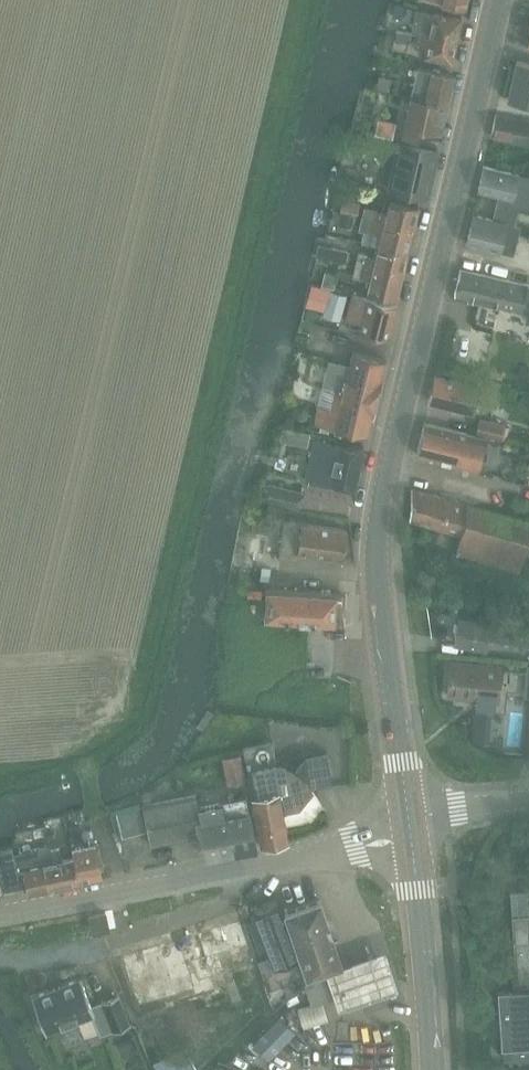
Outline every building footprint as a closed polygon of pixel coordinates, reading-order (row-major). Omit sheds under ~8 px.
[(463,9),(465,10),(467,0),(420,0),(463,9)] [(388,1),(385,12),(401,17),(404,5),(388,1)] [(415,8),(411,30),(457,40),(461,18),(415,8)] [(407,42),(410,32),(396,29),(394,40),(407,42)] [(452,63),(457,40),(411,30),(410,32),(417,33),(414,45),(424,47),(422,57),(452,63)] [(516,60),(506,98),(528,104),(528,64),(516,60)] [(418,67),(412,96),(448,104),(455,75),(418,67)] [(378,75),(375,87),(389,91),(392,78),(378,75)] [(420,138),(421,130),(442,134),(448,104),(412,96),(403,135),(420,138)] [(490,136),(528,144),(528,143),(528,120),(495,113),(490,136)] [(397,122),(379,118),(376,133),(385,135),(393,137),(397,122)] [(364,144),(382,148),(385,135),(376,133),(366,131),(364,144)] [(399,142),(388,188),(428,197),(439,151),(399,142)] [(466,246),(498,253),(498,251),(504,224),(507,211),(508,205),(518,207),(519,207),(528,210),(528,177),(516,174),(517,173),(484,165),(483,165),(477,191),(478,191),(497,195),(494,208),(491,221),(472,217),(466,246)] [(342,199),(339,212),(356,216),(359,203),(342,199)] [(364,206),(361,218),(413,231),(419,207),(389,200),(386,211),(364,206)] [(338,223),(352,227),(355,216),(341,212),(338,223)] [(380,234),(377,246),(408,254),(413,231),(361,218),(358,229),(380,234)] [(345,263),(348,251),(318,244),(315,256),(345,263)] [(358,251),(354,265),(402,277),(408,254),(377,246),(375,258),(366,256),(367,253),(358,251)] [(397,299),(402,277),(354,265),(352,275),(369,280),(366,292),(397,299)] [(459,269),(453,297),(528,313),(528,283),(459,269)] [(321,285),(333,289),(337,274),(324,271),(321,285)] [(325,307),(330,290),(332,291),(332,290),(314,285),(309,302),(325,307)] [(338,328),(346,295),(332,291),(330,290),(325,307),(321,324),(338,328)] [(360,323),(360,324),(358,332),(361,333),(360,337),(369,339),(370,335),(389,339),(397,304),(357,294),(357,295),(352,294),(346,319),(360,323)] [(336,428),(366,436),(384,359),(354,352),(351,364),(328,359),(322,386),(314,422),(320,423),(320,424),(327,426),(336,428)] [(471,411),(474,397),(491,401),(495,384),(477,380),(476,385),(435,375),(429,401),(438,403),(437,406),(455,411),(456,408),(471,411)] [(507,397),(503,402),(511,410),(516,404),(507,397)] [(478,419),(474,434),(487,437),(501,440),(504,426),(478,419)] [(425,423),(418,456),(478,470),(485,437),(425,423)] [(283,427),(280,440),(307,446),(310,433),(283,427)] [(315,438),(305,479),(333,485),(332,487),(341,489),(342,488),(354,491),(364,450),(315,438)] [(303,492),(267,483),(263,499),(299,507),(303,492)] [(409,520),(458,535),(454,553),(465,556),(473,558),(483,561),(483,562),(519,572),(525,551),(528,538),(528,521),(466,503),(411,487),(409,520)] [(278,557),(298,560),(299,553),(343,560),(347,529),(254,516),(252,529),(281,533),(278,557)] [(262,568),(260,580),(269,582),(270,576),(271,568),(262,567),(262,568)] [(336,593),(265,588),(263,617),(334,623),(336,593)] [(486,649),(488,639),(518,645),(519,643),(528,645),(528,630),(522,628),(522,627),(491,622),(456,615),(451,642),(486,649)] [(494,703),(498,668),(447,662),(443,697),(464,699),(464,696),(473,698),(472,711),(490,713),(491,702),(494,703)] [(474,712),(471,742),(489,744),(492,714),(474,712)] [(277,762),(246,768),(252,796),(251,796),(250,796),(260,848),(261,848),(289,842),(288,838),(283,812),(299,809),(313,791),(312,789),(315,788),(319,787),(332,785),(325,752),(304,756),(305,757),(294,771),(280,761),(277,762)] [(246,782),(240,754),(221,757),(227,785),(246,782)] [(144,804),(141,804),(150,845),(202,834),(206,857),(229,853),(228,848),(223,820),(223,815),(222,811),(220,800),(197,805),(195,794),(177,797),(144,804)] [(245,796),(220,800),(222,811),(223,815),(223,820),(228,848),(229,853),(255,847),(247,811),(245,796)] [(115,811),(115,812),(110,813),(118,841),(122,839),(122,836),(146,829),(139,804),(115,811)] [(74,847),(70,848),(72,858),(78,884),(80,883),(101,879),(95,853),(93,843),(90,829),(82,831),(85,845),(74,847)] [(2,890),(25,885),(28,895),(78,884),(72,858),(62,860),(59,847),(50,849),(49,844),(14,852),(13,847),(12,847),(3,849),(0,850),(0,882),(2,890)] [(320,899),(282,912),(299,959),(303,972),(304,973),(304,975),(305,977),(312,975),(335,967),(342,965),(338,951),(320,899)] [(296,959),(276,903),(253,912),(256,919),(247,922),(259,953),(267,949),(275,968),(296,959)] [(498,990),(503,1046),(506,1046),(507,1055),(528,1053),(528,914),(512,915),(514,943),(517,989),(498,990)] [(365,957),(342,965),(335,967),(337,972),(330,974),(337,995),(341,1006),(377,994),(390,990),(397,987),(385,950),(377,953),(365,957)] [(268,958),(258,961),(263,977),(273,974),(268,958)] [(299,959),(293,961),(298,974),(303,972),(299,959)] [(313,979),(304,982),(305,986),(306,988),(307,990),(312,1004),(321,1001),(337,995),(330,974),(337,972),(335,967),(312,975),(313,979)] [(80,979),(31,997),(45,1032),(92,1014),(100,1034),(128,1023),(118,995),(100,1002),(101,1003),(90,1007),(80,979)] [(328,1020),(321,1001),(312,1004),(296,1009),(302,1028),(326,1020),(328,1020)] [(269,1058),(295,1032),(279,1016),(252,1043),(269,1058)] [(132,1036),(118,1041),(121,1050),(135,1046),(132,1036)] [(152,1062),(156,1069),(196,1069),(184,1047),(152,1062)]
